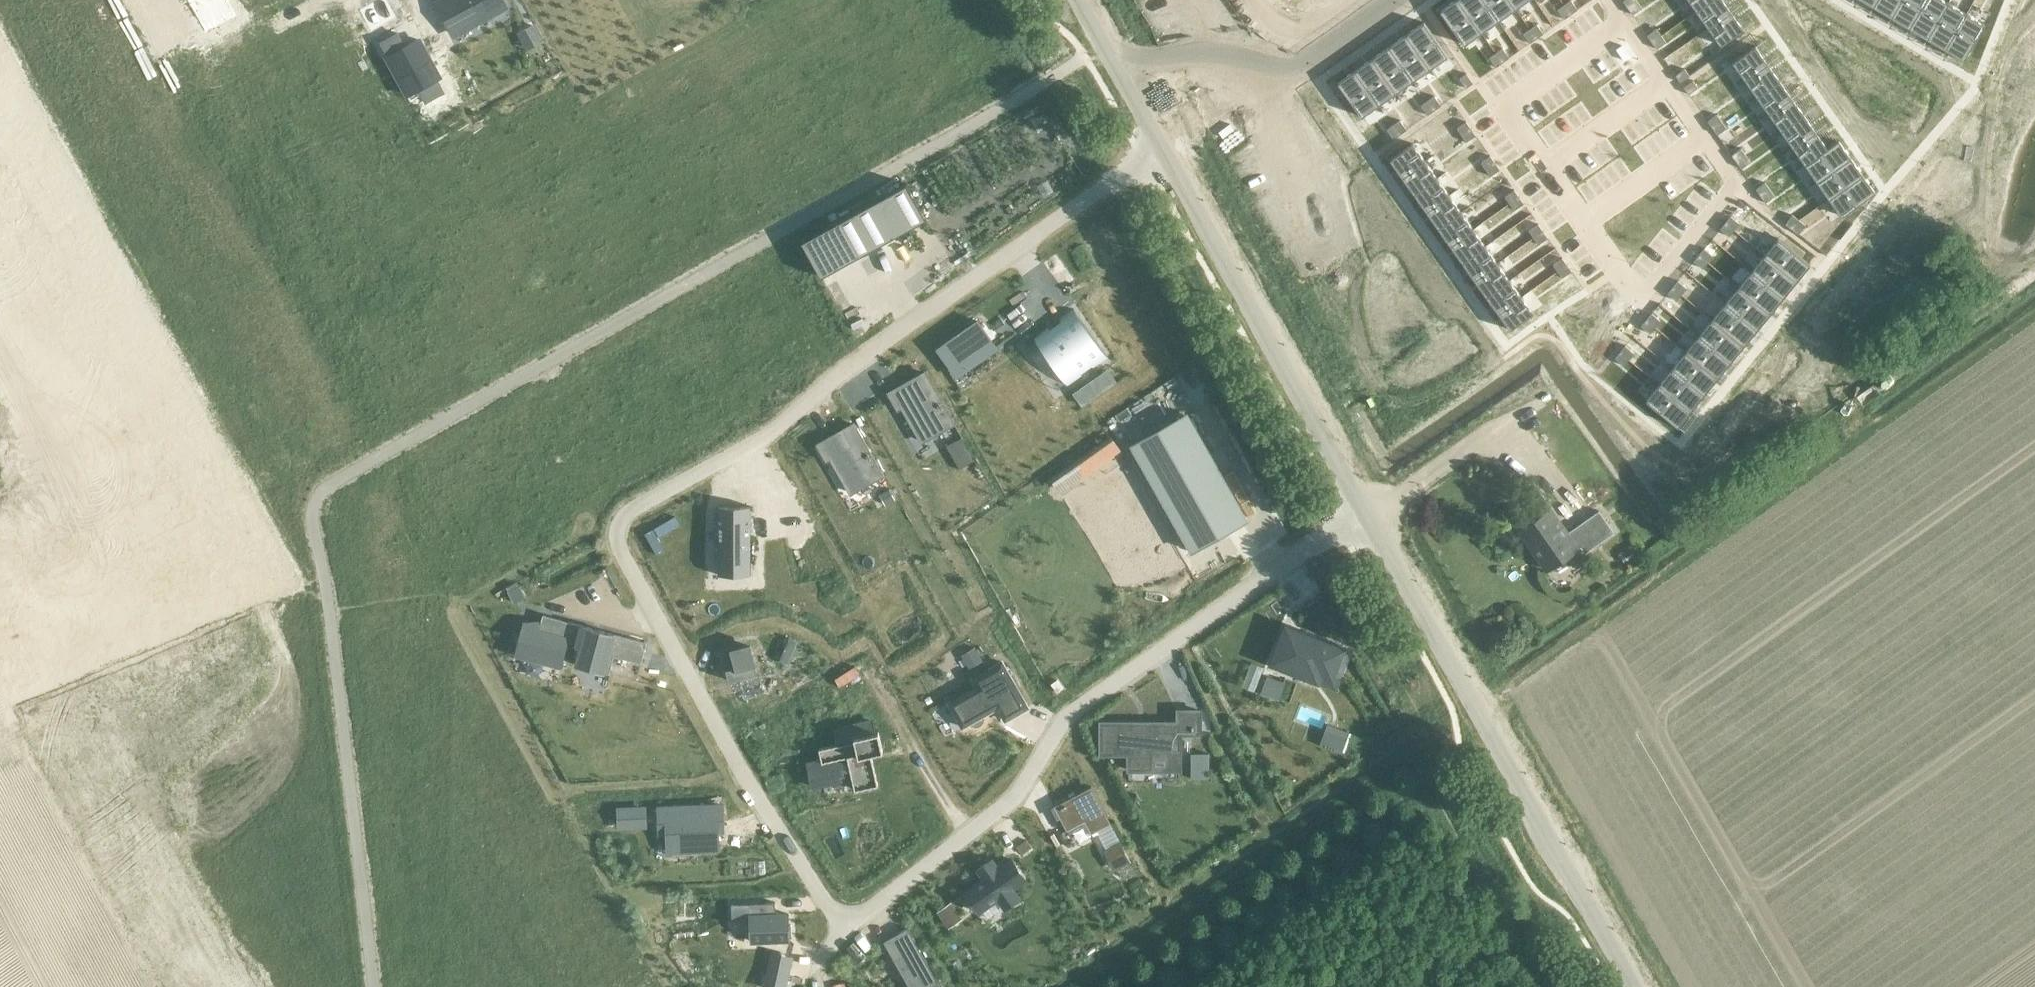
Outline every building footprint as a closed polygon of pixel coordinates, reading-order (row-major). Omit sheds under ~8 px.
[(205,32),(236,15),(228,0),(188,0),(205,32)] [(438,2),(455,33),(504,6),(501,0),(441,0),(438,2)] [(1440,10),(1464,44),(1482,32),(1460,0),(1455,0),(1440,10)] [(1482,32),(1499,20),(1485,0),(1460,0),(1482,32)] [(1499,20),(1516,8),(1511,0),(1485,0),(1499,20)] [(1564,4),(1571,13),(1578,9),(1572,0),(1570,0),(1564,4)] [(1637,0),(1628,7),(1633,14),(1642,7),(1637,0)] [(1697,10),(1710,0),(1690,0),(1697,10)] [(1697,10),(1709,27),(1731,11),(1724,0),(1710,0),(1697,10)] [(1873,6),(1891,16),(1901,0),(1877,0),(1873,6)] [(1891,16),(1909,27),(1925,0),(1901,0),(1891,16)] [(1909,27),(1927,38),(1948,2),(1945,0),(1925,0),(1909,27)] [(1948,2),(1927,38),(1945,48),(1966,13),(1948,2)] [(1564,4),(1558,9),(1564,18),(1571,13),(1564,4)] [(1731,11),(1709,27),(1721,44),(1744,28),(1731,11)] [(1966,13),(1945,48),(1963,59),(1985,24),(1966,13)] [(1424,21),(1407,34),(1431,68),(1448,55),(1424,21)] [(1537,23),(1530,28),(1537,37),(1544,33),(1537,23)] [(519,32),(528,48),(542,40),(534,25),(519,32)] [(1530,28),(1524,33),(1530,42),(1537,37),(1530,28)] [(1657,28),(1647,34),(1652,41),(1661,35),(1657,28)] [(398,33),(382,41),(389,55),(388,56),(408,93),(419,87),(426,101),(444,91),(437,77),(439,76),(419,39),(406,47),(398,33)] [(1407,34),(1390,46),(1413,80),(1431,68),(1407,34)] [(1661,35),(1652,41),(1657,48),(1666,41),(1661,35)] [(1622,44),(1616,48),(1624,60),(1630,56),(1622,44)] [(1756,45),(1733,61),(1745,79),(1768,63),(1756,45)] [(1390,46),(1373,58),(1396,92),(1413,80),(1390,46)] [(1503,47),(1496,52),(1503,61),(1510,57),(1503,47)] [(1373,58),(1355,70),(1379,104),(1396,92),(1373,58)] [(1481,63),(1474,68),(1481,77),(1488,72),(1481,63)] [(1768,63),(1745,79),(1757,96),(1780,80),(1768,63)] [(1685,68),(1676,75),(1681,82),(1690,75),(1685,68)] [(1355,70),(1338,82),(1362,116),(1379,104),(1355,70)] [(1467,73),(1460,77),(1467,87),(1474,82),(1467,73)] [(1693,80),(1684,87),(1689,94),(1698,87),(1693,80)] [(1780,80),(1757,96),(1769,113),(1792,97),(1780,80)] [(1435,95),(1428,100),(1435,110),(1441,105),(1435,95)] [(1792,97),(1769,113),(1781,130),(1804,114),(1792,97)] [(1428,100),(1421,105),(1428,114),(1435,110),(1428,100)] [(1454,103),(1445,110),(1449,117),(1459,110),(1454,103)] [(1717,114),(1708,120),(1712,127),(1722,121),(1717,114)] [(1804,114),(1781,130),(1793,147),(1816,131),(1804,114)] [(1401,119),(1394,124),(1400,134),(1407,129),(1401,119)] [(1722,121),(1712,127),(1717,134),(1727,127),(1722,121)] [(1394,124),(1387,129),(1394,138),(1400,134),(1394,124)] [(1816,131),(1793,147),(1805,164),(1828,148),(1828,147),(1816,131)] [(1478,138),(1469,145),(1474,151),(1483,145),(1478,138)] [(1828,148),(1805,164),(1817,181),(1851,157),(1839,140),(1828,147),(1828,148)] [(1413,143),(1390,159),(1403,176),(1425,160),(1413,143)] [(1483,145),(1474,151),(1479,158),(1488,152),(1483,145)] [(1741,148),(1732,155),(1737,161),(1746,155),(1741,148)] [(1746,155),(1737,161),(1741,168),(1751,161),(1746,155)] [(1851,157),(1817,181),(1829,198),(1863,174),(1851,157)] [(1425,160),(1403,176),(1415,193),(1437,177),(1425,160)] [(1502,172),(1493,179),(1498,186),(1507,179),(1502,172)] [(1863,174),(1829,198),(1842,216),(1875,192),(1863,174)] [(1437,177),(1415,193),(1427,210),(1449,194),(1437,177)] [(1507,179),(1498,186),(1503,193),(1512,186),(1507,179)] [(1765,182),(1756,189),(1761,195),(1770,189),(1765,182)] [(907,183),(802,241),(821,276),(926,218),(907,183)] [(1770,189),(1761,195),(1765,202),(1775,196),(1770,189)] [(1449,194),(1427,210),(1439,227),(1462,211),(1449,194)] [(1526,206),(1517,213),(1522,220),(1531,213),(1526,206)] [(1462,211),(1439,227),(1451,244),(1474,228),(1462,211)] [(1531,213),(1522,220),(1527,227),(1536,220),(1531,213)] [(1793,214),(1785,223),(1792,228),(1799,219),(1793,214)] [(1731,216),(1726,222),(1735,229),(1740,223),(1731,216)] [(1799,219),(1792,228),(1798,233),(1805,224),(1799,219)] [(1726,222),(1720,228),(1729,236),(1735,229),(1726,222)] [(1474,228),(1451,244),(1463,262),(1486,245),(1474,228)] [(1551,240),(1541,247),(1546,254),(1555,247),(1551,240)] [(1486,245),(1463,262),(1475,279),(1498,263),(1486,245)] [(1789,246),(1775,262),(1797,280),(1811,264),(1789,246)] [(1555,247),(1546,254),(1551,261),(1560,254),(1555,247)] [(1704,248),(1699,254),(1708,262),(1713,255),(1704,248)] [(1699,254),(1694,261),(1703,268),(1708,262),(1699,254)] [(1775,262),(1762,279),(1784,296),(1797,280),(1775,262)] [(1498,263),(1475,279),(1487,296),(1510,280),(1498,263)] [(1762,279),(1749,295),(1771,312),(1784,296),(1762,279)] [(1510,280),(1487,296),(1499,313),(1522,297),(1510,280)] [(1678,280),(1673,287),(1682,294),(1687,288),(1678,280)] [(1580,282),(1570,288),(1575,295),(1585,289),(1580,282)] [(1673,287),(1668,293),(1677,301),(1682,294),(1673,287)] [(1749,295),(1736,311),(1757,329),(1771,312),(1749,295)] [(1522,297),(1499,313),(1511,330),(1534,314),(1522,297)] [(1047,326),(1033,336),(1034,336),(1068,385),(1068,386),(1082,376),(1080,373),(1092,364),(1094,368),(1109,358),(1108,357),(1107,358),(1073,309),(1074,308),(1073,307),(1059,317),(1061,321),(1049,329),(1047,326)] [(1736,311),(1723,327),(1744,345),(1757,329),(1736,311)] [(1652,313),(1647,319),(1656,326),(1661,320),(1652,313)] [(1647,319),(1641,326),(1650,333),(1656,326),(1647,319)] [(978,321),(939,348),(951,365),(959,360),(965,369),(996,347),(978,321)] [(1723,327),(1709,343),(1731,361),(1744,345),(1723,327)] [(1709,343),(1696,360),(1718,377),(1731,361),(1709,343)] [(1625,345),(1620,352),(1629,359),(1634,353),(1625,345)] [(1620,352),(1615,358),(1624,365),(1629,359),(1620,352)] [(1696,360),(1683,376),(1705,393),(1718,377),(1696,360)] [(925,372),(889,392),(898,408),(902,405),(922,441),(953,423),(925,372)] [(1683,376),(1670,392),(1692,410),(1705,393),(1683,376)] [(1670,392),(1656,409),(1678,426),(1692,410),(1670,392)] [(854,424),(818,444),(827,459),(831,457),(851,492),(882,474),(854,424)] [(1247,520),(1196,430),(1140,461),(1191,552),(1247,520)] [(968,449),(954,457),(961,468),(974,461),(968,449)] [(890,489),(880,494),(886,505),(895,499),(890,489)] [(720,505),(718,505),(718,574),(720,574),(720,567),(749,567),(749,574),(750,574),(750,505),(749,505),(749,506),(720,506),(720,505)] [(1614,531),(1598,508),(1593,512),(1594,513),(1568,532),(1550,507),(1518,530),(1531,549),(1533,548),(1548,570),(1581,547),(1585,552),(1614,531)] [(518,583),(508,588),(514,600),(525,594),(518,583)] [(523,623),(515,654),(561,666),(569,636),(578,639),(577,645),(581,646),(577,664),(610,673),(614,655),(641,662),(647,641),(543,614),(540,628),(523,623)] [(1298,634),(1295,642),(1284,637),(1275,660),(1280,662),(1280,663),(1316,677),(1319,669),(1334,675),(1334,674),(1336,675),(1345,652),(1328,645),(1327,644),(1326,645),(1313,640),(1314,639),(1312,639),(1298,634)] [(749,645),(721,652),(723,661),(722,661),(728,682),(748,677),(747,674),(756,671),(749,645)] [(975,647),(961,655),(969,667),(982,659),(975,647)] [(949,702),(963,726),(970,722),(971,723),(974,724),(976,724),(979,724),(981,722),(982,721),(983,720),(983,717),(983,715),(998,706),(1006,720),(1028,707),(1002,661),(973,677),(978,685),(949,702)] [(1283,686),(1267,680),(1262,694),(1278,700),(1283,686)] [(1149,730),(1132,730),(1132,722),(1101,722),(1101,753),(1129,753),(1129,769),(1152,769),(1152,753),(1180,753),(1180,733),(1200,733),(1200,710),(1178,710),(1178,722),(1149,722),(1149,730)] [(822,760),(808,763),(813,786),(852,777),(855,789),(878,784),(871,753),(883,750),(879,731),(874,732),(872,720),(835,729),(838,744),(819,748),(822,760)] [(1346,739),(1326,731),(1320,746),(1340,754),(1346,739)] [(1208,753),(1191,753),(1192,778),(1209,777),(1208,753)] [(1067,830),(1085,820),(1091,832),(1111,822),(1092,786),(1054,805),(1067,830)] [(619,806),(620,825),(646,824),(646,805),(619,806)] [(721,805),(660,807),(661,832),(668,832),(669,850),(718,848),(717,829),(722,829),(721,805)] [(1119,841),(1101,851),(1111,870),(1129,860),(1119,841)] [(1012,859),(999,869),(992,859),(978,868),(985,878),(965,892),(979,911),(998,897),(1005,907),(1019,898),(1012,888),(1026,878),(1012,859)] [(775,901),(731,903),(732,920),(750,919),(751,940),(790,939),(790,936),(792,936),(791,923),(789,924),(789,913),(779,913),(776,910),(775,901)] [(952,901),(938,910),(947,923),(961,914),(952,901)] [(884,941),(910,986),(928,986),(939,981),(908,927),(884,941)] [(762,985),(773,986),(784,986),(788,965),(766,961),(762,985)]
